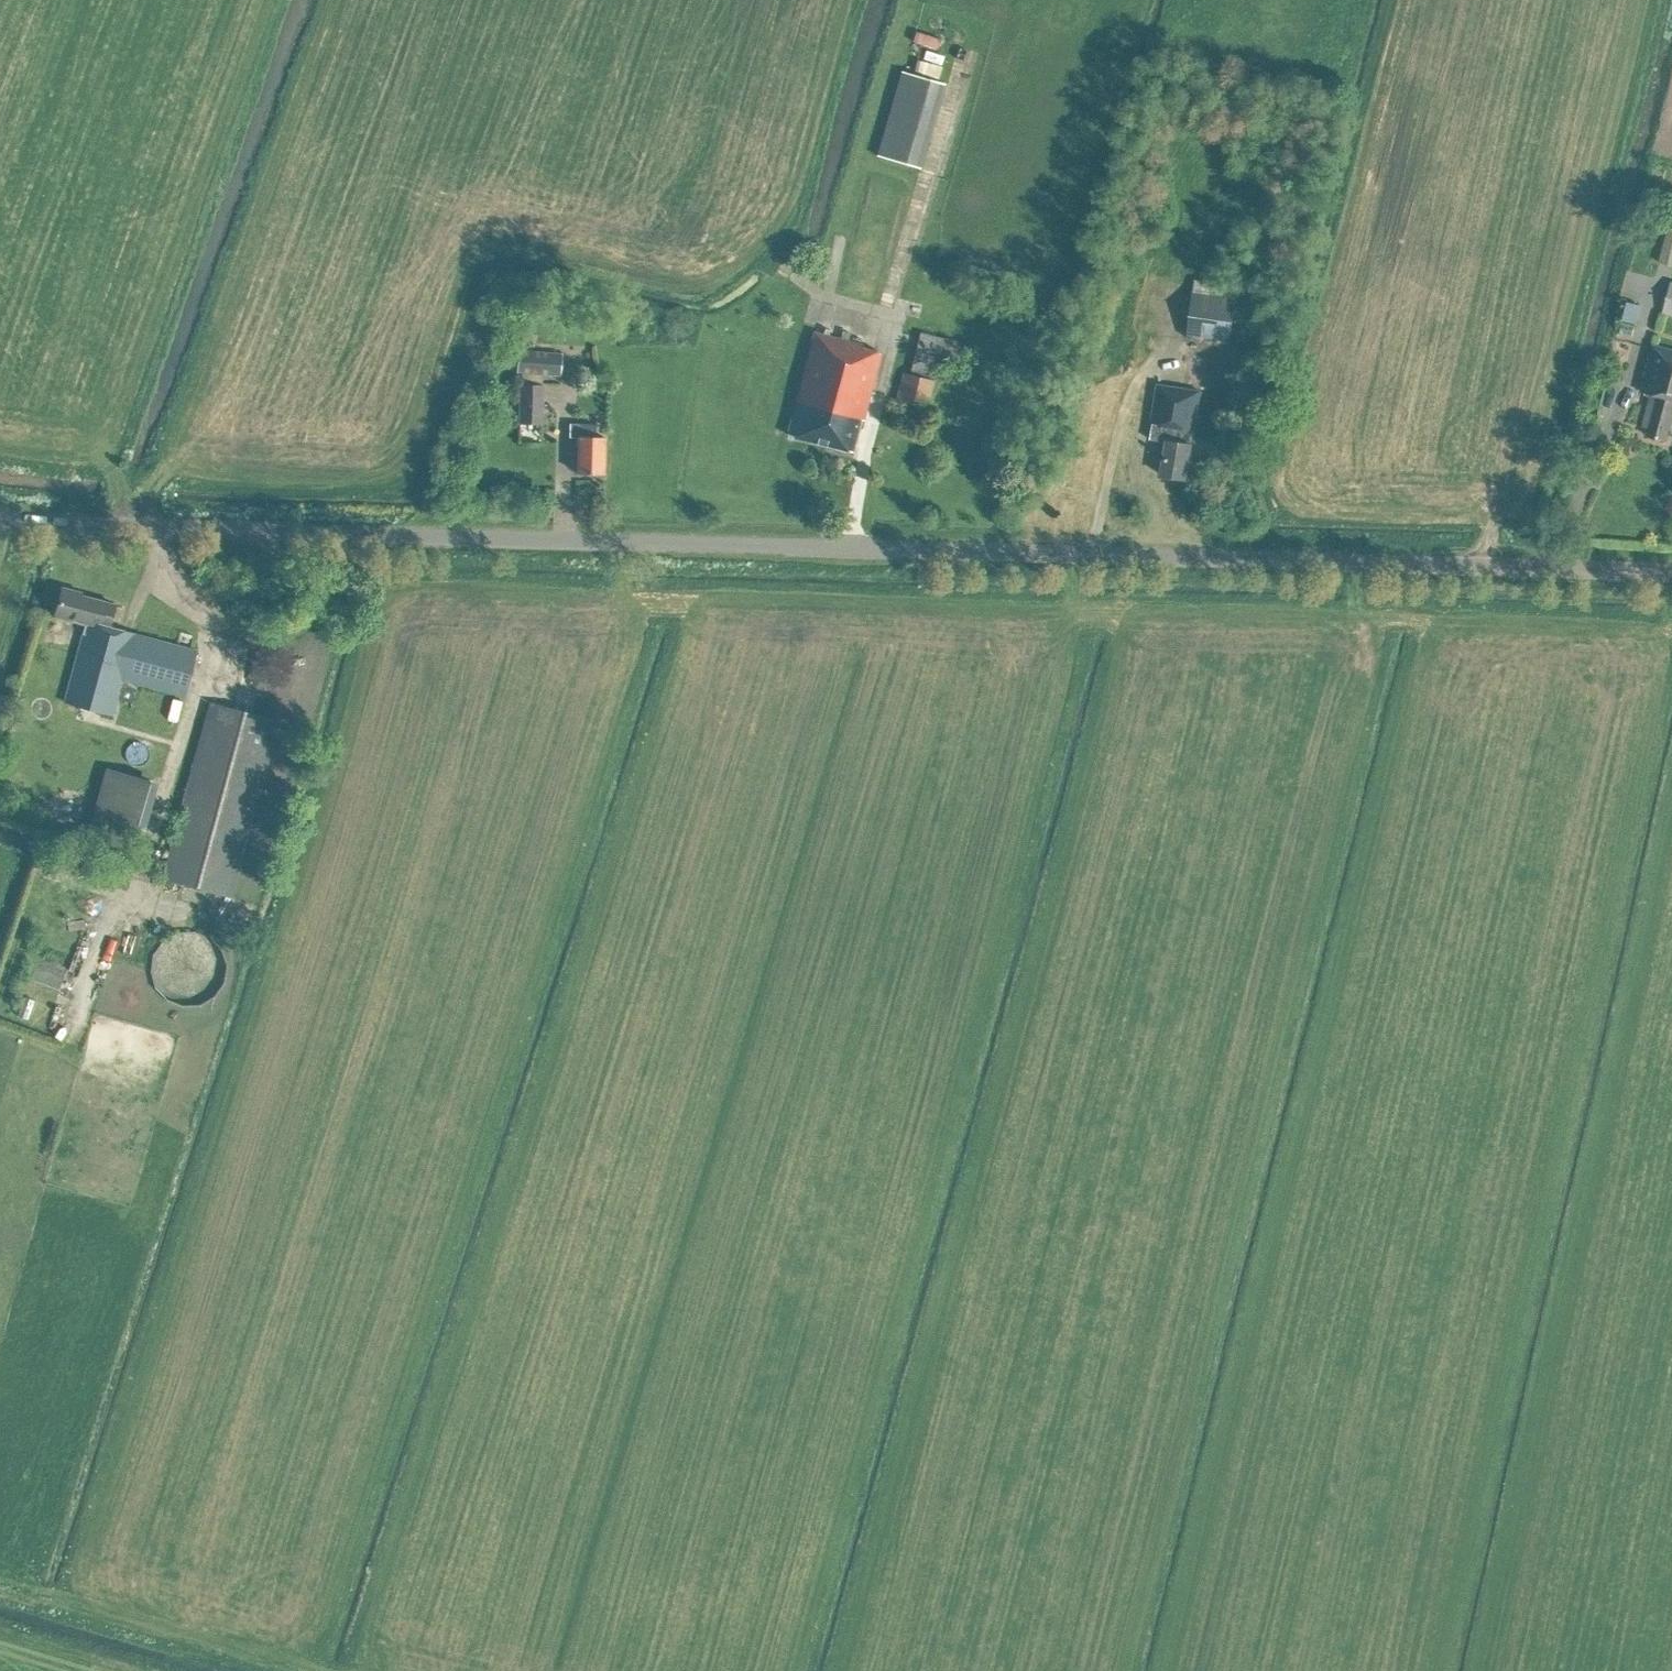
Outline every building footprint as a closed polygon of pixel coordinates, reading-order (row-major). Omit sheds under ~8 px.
[(913,30),(910,40),(935,47),(938,38),(913,30)] [(921,168),(946,83),(900,70),(875,154),(921,168)] [(1230,341),(1238,284),(1194,278),(1186,335),(1230,341)] [(1671,280),(1661,312),(1671,315),(1671,280)] [(908,374),(934,380),(939,357),(961,363),(965,343),(919,330),(908,374)] [(862,419),(865,406),(879,352),(861,347),(862,343),(813,331),(786,433),(793,435),(792,436),(847,450),(847,449),(850,450),(859,418),(862,419)] [(1652,344),(1641,389),(1651,392),(1642,426),(1649,428),(1648,433),(1665,438),(1671,416),(1671,349),(1652,344)] [(559,377),(562,351),(518,349),(515,374),(559,377)] [(934,380),(908,374),(902,372),(894,400),(927,406),(934,380)] [(1193,430),(1200,390),(1158,383),(1156,396),(1155,395),(1151,422),(1152,422),(1150,438),(1167,441),(1161,474),(1185,478),(1191,443),(1190,443),(1193,429),(1193,430)] [(541,422),(542,406),(542,385),(519,384),(518,422),(541,422)] [(602,473),(602,436),(595,435),(595,424),(568,423),(568,436),(578,436),(577,472),(602,473)] [(183,694),(196,649),(107,625),(113,603),(81,594),(81,591),(62,586),(54,615),(85,623),(64,700),(93,709),(112,714),(117,697),(130,701),(134,691),(151,695),(154,686),(183,694)] [(230,896),(278,720),(209,701),(162,877),(230,896)] [(150,834),(164,776),(112,763),(98,822),(150,834)]
